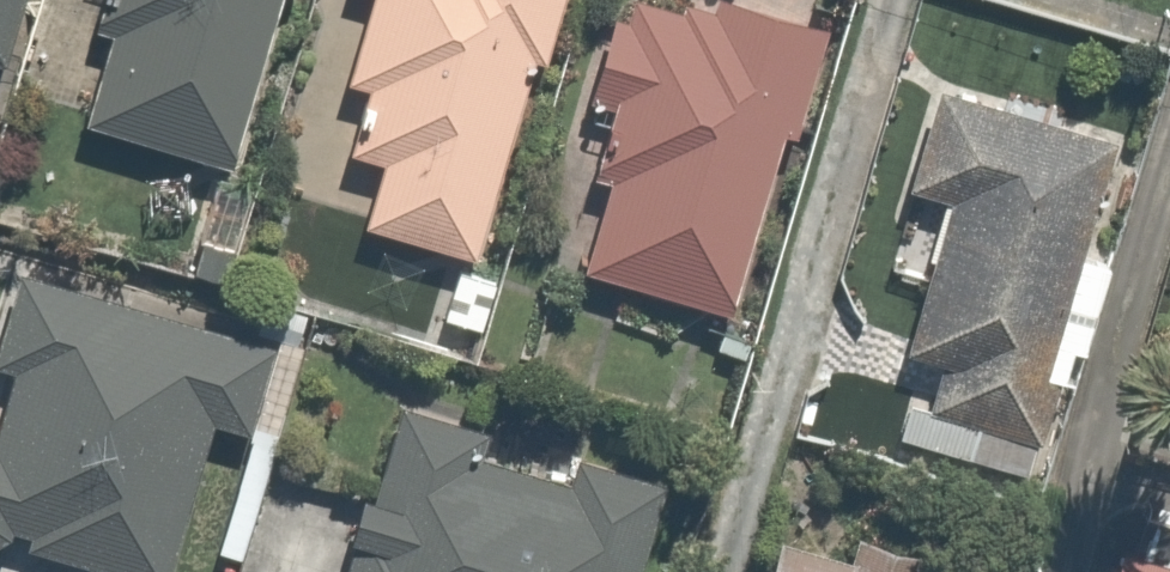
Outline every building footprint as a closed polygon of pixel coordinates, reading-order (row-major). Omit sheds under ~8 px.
[(12,0),(0,0),(0,39),(12,0)] [(81,27),(103,33),(78,119),(222,162),(271,0),(89,0),(81,27)] [(360,84),(342,143),(374,153),(353,221),(474,257),(552,0),(355,0),(332,76),(360,84)] [(592,121),(578,168),(602,176),(577,259),(725,304),(811,20),(743,0),(708,0),(702,19),(641,0),(611,0),(576,115),(592,121)] [(908,373),(887,439),(952,460),(974,394),(1019,408),(1031,371),(1073,384),(1113,260),(1071,246),(1107,132),(941,79),(905,189),(931,197),(878,363),(908,373)] [(9,368),(0,397),(0,521),(28,530),(23,545),(108,571),(158,571),(207,415),(236,424),(261,344),(7,264),(0,285),(0,365),(9,368)] [(473,462),(484,431),(394,398),(331,571),(627,571),(656,494),(582,467),(570,497),(473,462)] [(771,521),(755,571),(873,571),(878,555),(771,521)] [(1099,571),(1169,571),(1169,558),(1108,540),(1099,571)]
